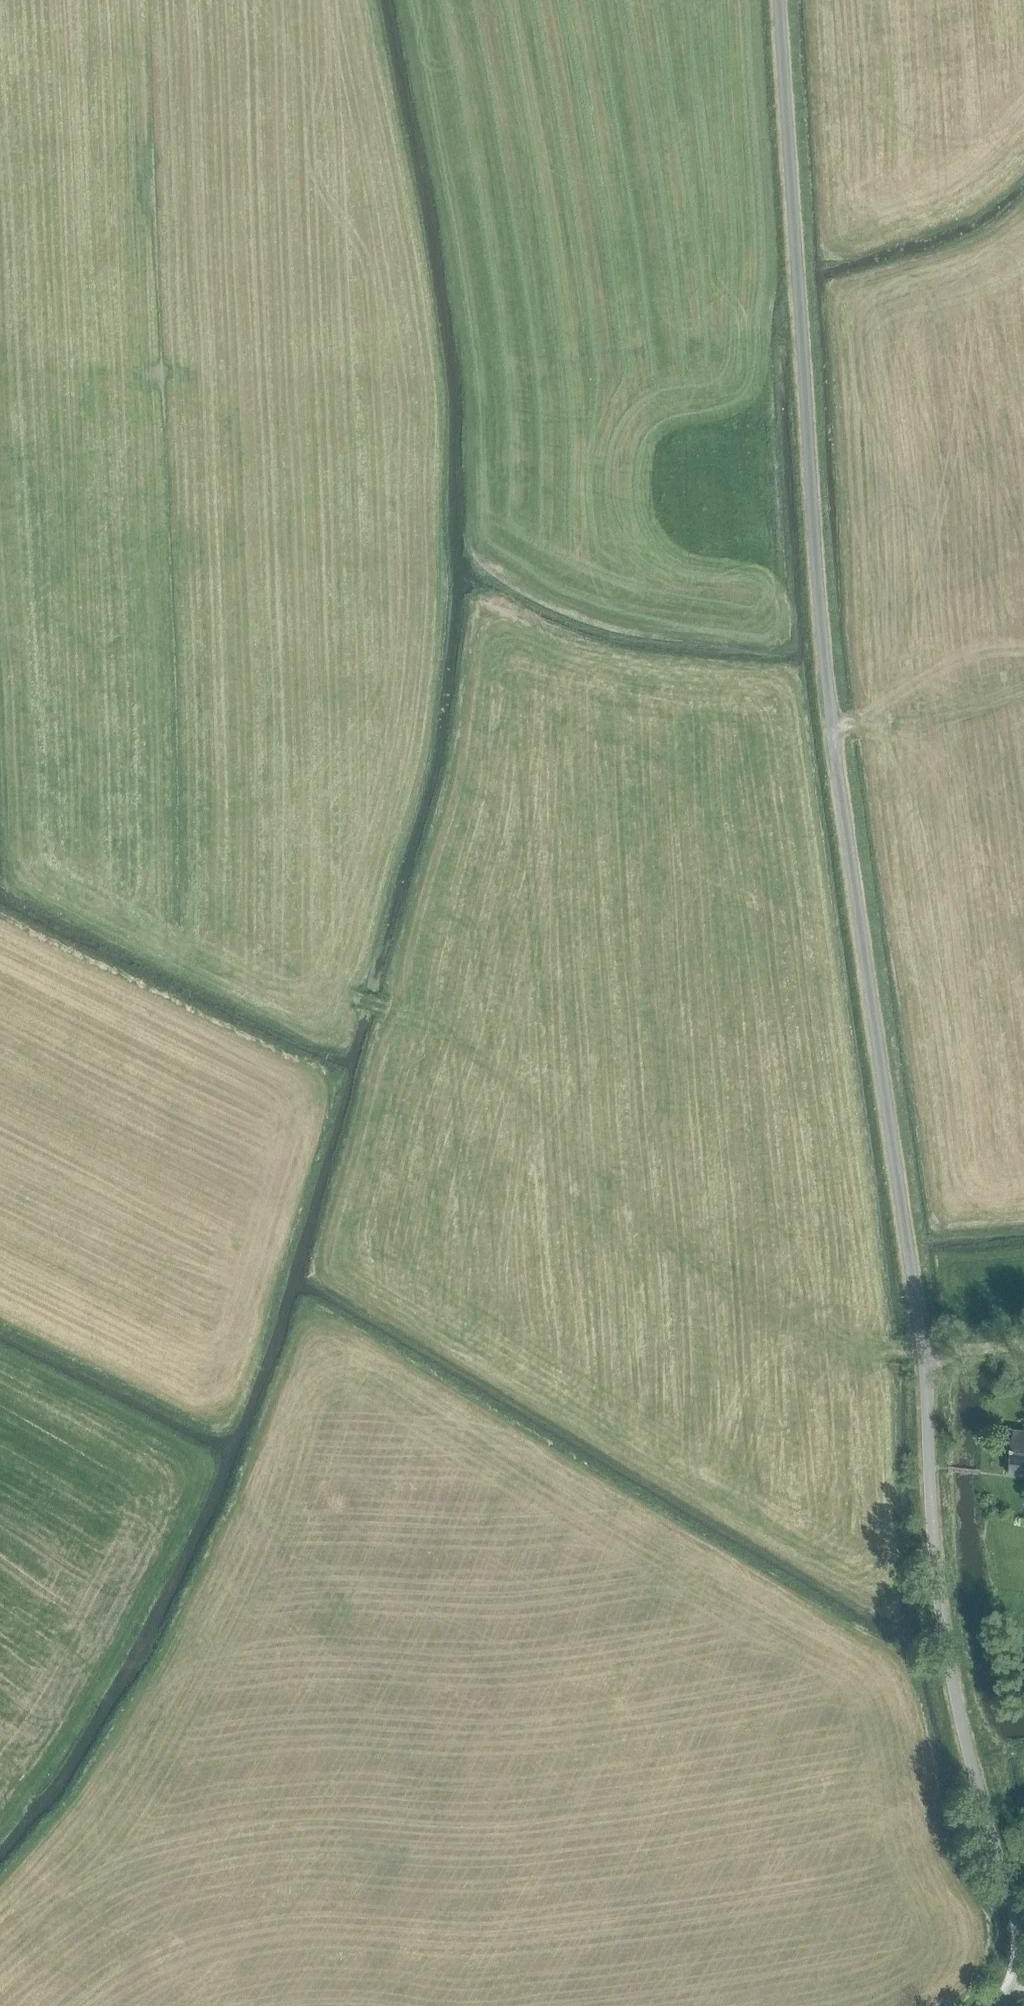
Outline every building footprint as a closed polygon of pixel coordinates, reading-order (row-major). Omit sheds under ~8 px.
[(1013,1431),(1008,1473),(1023,1476),(1023,1433),(1013,1431)]
